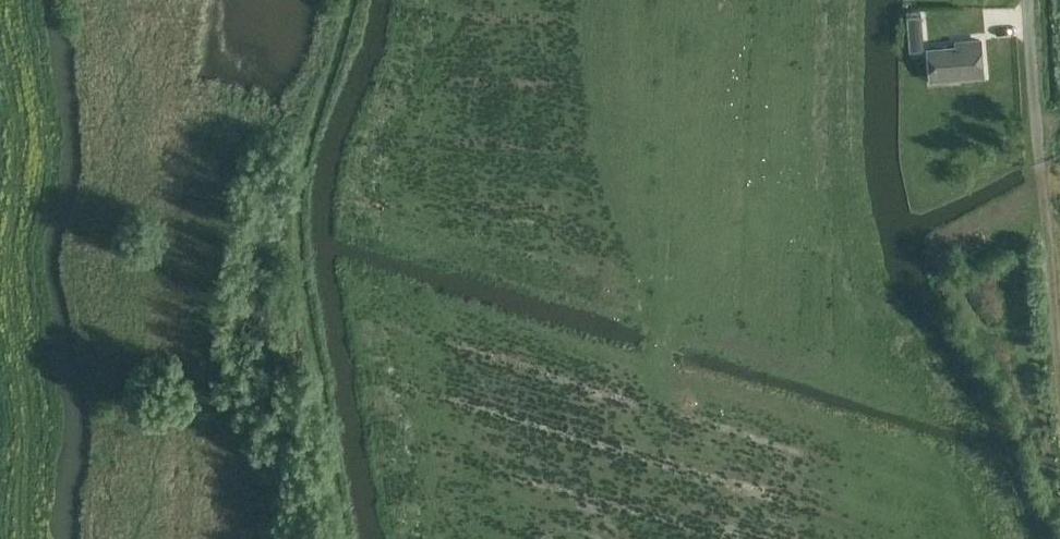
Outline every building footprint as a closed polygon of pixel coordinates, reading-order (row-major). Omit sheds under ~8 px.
[(908,15),(906,15),(907,36),(909,51),(924,50),(921,13),(908,15)] [(957,47),(928,49),(930,71),(959,69),(959,77),(983,75),(980,40),(956,42),(957,47)]
